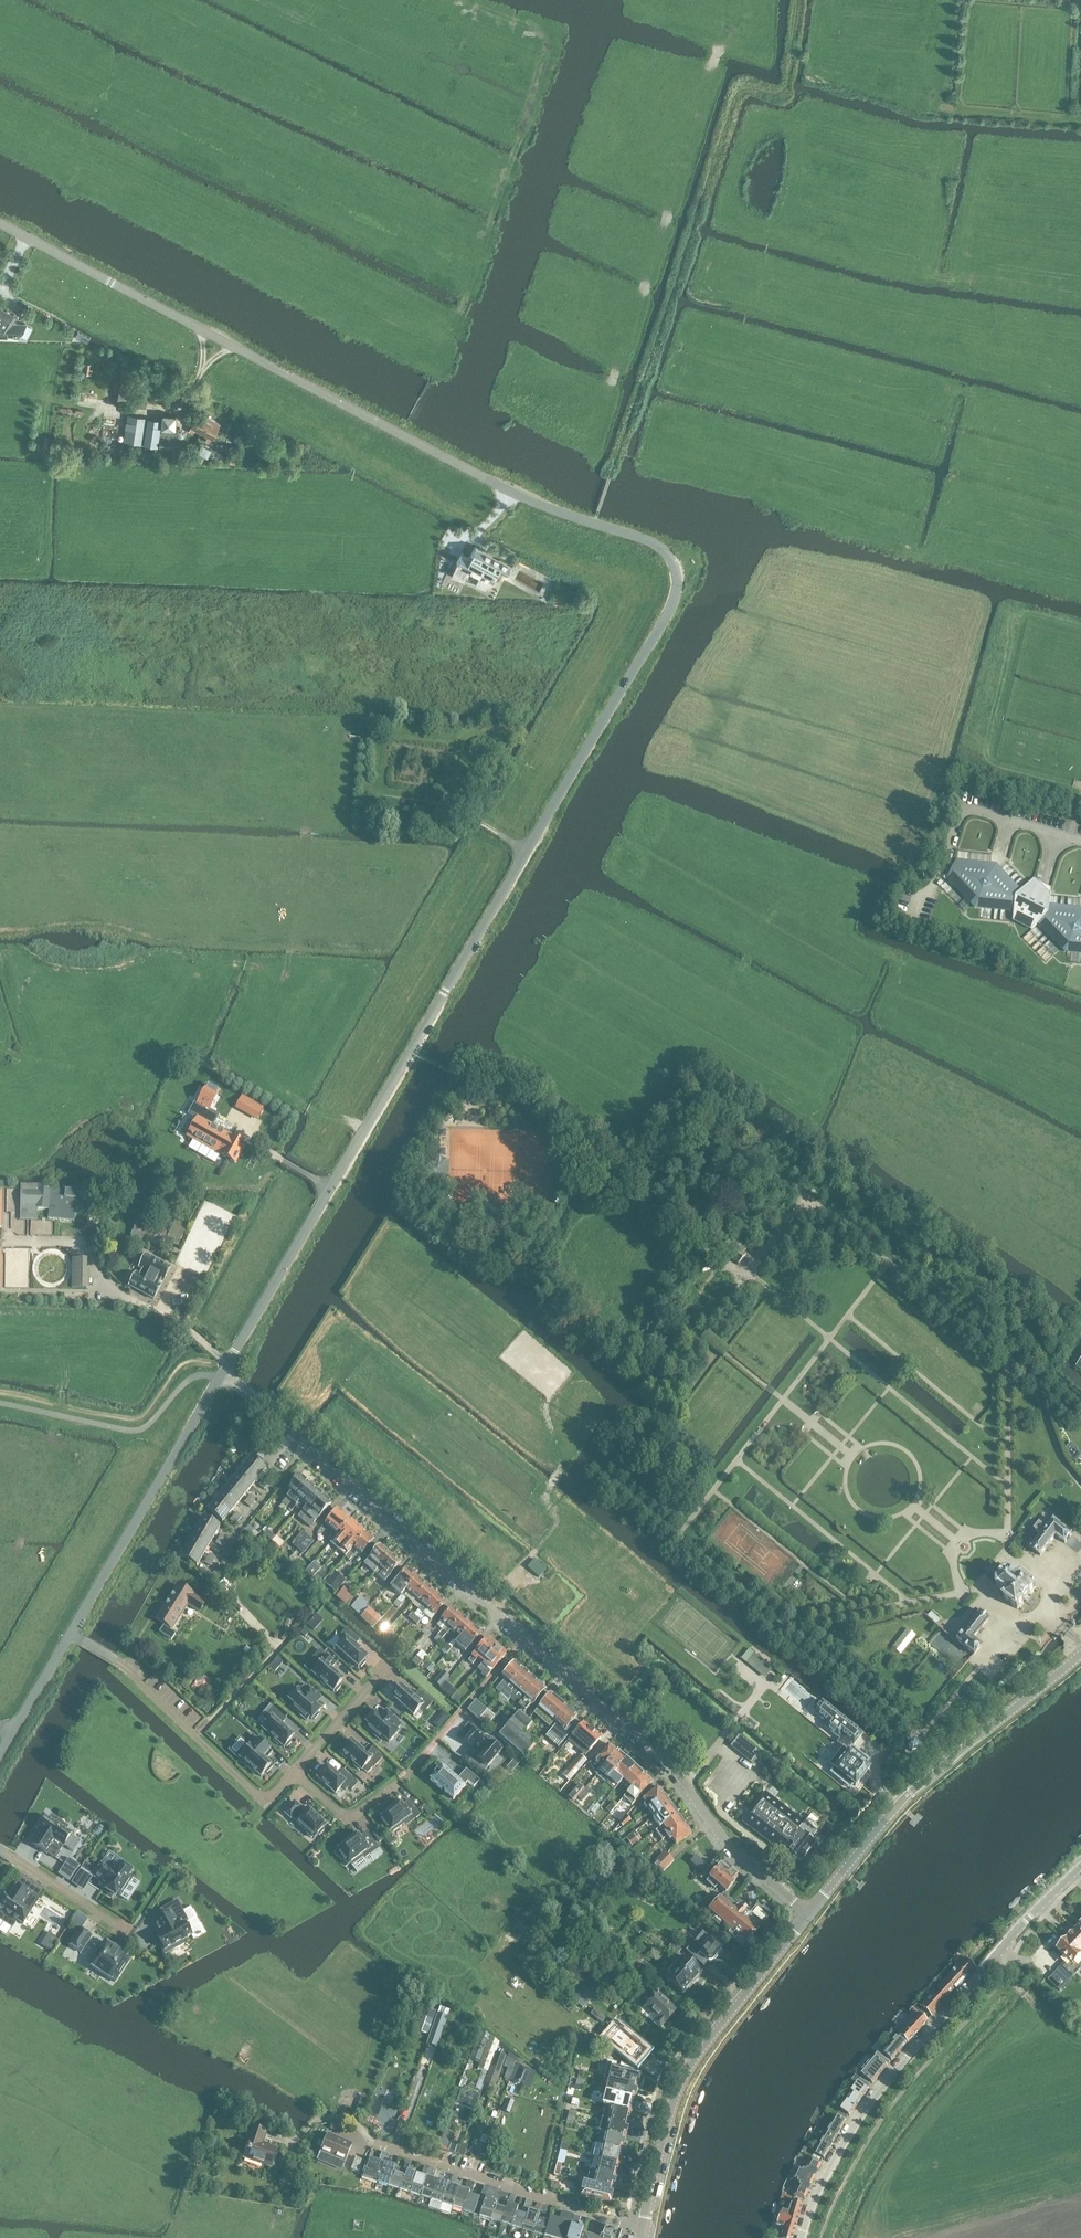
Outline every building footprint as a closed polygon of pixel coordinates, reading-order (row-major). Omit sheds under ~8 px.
[(7,307),(0,321),(0,334),(19,335),(26,324),(25,323),(16,323),(13,321),(16,315),(13,313),(14,311),(7,307)] [(198,412),(196,416),(190,426),(191,427),(189,431),(193,433),(195,429),(202,432),(209,418),(198,412)] [(162,427),(176,427),(177,413),(162,413),(162,427)] [(147,417),(128,414),(124,441),(143,444),(147,417)] [(147,417),(143,444),(158,447),(161,428),(161,420),(147,417)] [(220,423),(209,418),(202,432),(208,436),(205,440),(209,442),(212,438),(220,423)] [(200,447),(197,453),(204,457),(207,458),(212,450),(201,445),(200,447)] [(230,453),(228,463),(235,465),(237,455),(230,453)] [(516,567),(516,566),(475,545),(475,546),(469,557),(461,553),(461,554),(457,563),(451,575),(463,579),(469,569),(480,575),(475,583),(485,587),(489,580),(492,581),(498,569),(506,573),(511,565),(516,567)] [(956,864),(955,869),(953,873),(950,876),(977,904),(1014,908),(1013,920),(1032,930),(1041,921),(1067,949),(1080,950),(1080,918),(1080,917),(1080,912),(1047,908),(1048,895),(1044,893),(1046,887),(1038,883),(1035,889),(1030,886),(1021,895),(997,871),(993,875),(990,873),(990,868),(956,864)] [(908,907),(911,893),(905,891),(902,906),(908,907)] [(209,1111),(220,1091),(219,1091),(219,1092),(208,1086),(209,1085),(208,1085),(197,1105),(198,1104),(209,1111)] [(245,1101),(241,1107),(251,1113),(254,1106),(245,1101)] [(245,1144),(198,1117),(198,1116),(186,1136),(187,1137),(187,1136),(235,1163),(245,1144)] [(446,1179),(447,1160),(440,1158),(438,1161),(435,1160),(427,1166),(427,1172),(435,1178),(438,1177),(439,1181),(446,1179)] [(48,1200),(50,1185),(21,1184),(20,1209),(21,1209),(21,1213),(22,1215),(24,1216),(26,1217),(31,1217),(33,1216),(35,1215),(36,1213),(36,1208),(47,1210),(48,1209),(49,1209),(48,1218),(70,1221),(71,1219),(72,1218),(74,1218),(75,1214),(77,1214),(79,1213),(81,1211),(81,1207),(80,1205),(78,1203),(76,1203),(76,1198),(85,1199),(86,1192),(66,1190),(66,1189),(65,1189),(65,1187),(62,1186),(62,1189),(52,1188),(50,1201),(48,1200)] [(178,1245),(187,1227),(174,1223),(172,1228),(137,1218),(132,1235),(165,1245),(167,1240),(178,1245)] [(745,1256),(740,1252),(728,1242),(726,1240),(724,1242),(727,1244),(723,1248),(721,1246),(719,1249),(721,1250),(721,1251),(738,1265),(745,1256)] [(160,1278),(163,1281),(170,1268),(146,1255),(139,1268),(145,1271),(142,1277),(136,1273),(129,1286),(154,1299),(160,1286),(156,1284),(160,1278)] [(74,1259),(73,1289),(87,1289),(87,1259),(74,1259)] [(616,1333),(617,1333),(622,1326),(615,1321),(610,1328),(616,1333)] [(1066,1448),(1069,1457),(1075,1463),(1080,1456),(1080,1453),(1078,1450),(1079,1449),(1071,1442),(1066,1448)] [(251,1457),(244,1466),(258,1478),(266,1469),(251,1457)] [(258,1478),(244,1466),(236,1475),(251,1487),(258,1478)] [(251,1487),(236,1475),(229,1484),(244,1496),(251,1487)] [(287,1507),(308,1483),(300,1476),(287,1491),(291,1494),(282,1503),(283,1503),(280,1507),(282,1509),(280,1510),(283,1512),(287,1507)] [(267,1485),(270,1481),(265,1477),(262,1481),(267,1485)] [(267,1485),(262,1481),(259,1485),(264,1489),(267,1485)] [(316,1490),(308,1483),(287,1507),(291,1511),(300,1501),(303,1504),(316,1490)] [(244,1496),(229,1484),(222,1492),(237,1504),(244,1496)] [(324,1497),(316,1490),(303,1504),(307,1507),(298,1517),(303,1521),(324,1497)] [(237,1504),(222,1492),(215,1501),(230,1513),(237,1504)] [(253,1503),(256,1499),(251,1495),(248,1498),(253,1503)] [(331,1503),(324,1497),(303,1521),(310,1527),(318,1518),(319,1518),(331,1503)] [(253,1503),(248,1498),(244,1503),(249,1507),(253,1503)] [(230,1513),(215,1501),(207,1510),(222,1522),(230,1513)] [(350,1520),(347,1517),(339,1510),(337,1510),(325,1523),(337,1534),(350,1520)] [(236,1512),(233,1516),(238,1520),(242,1516),(236,1512)] [(238,1520),(233,1516),(230,1520),(235,1524),(238,1520)] [(204,1517),(198,1527),(214,1536),(220,1526),(204,1517)] [(350,1520),(337,1534),(335,1537),(330,1543),(337,1549),(358,1526),(350,1520)] [(1047,1529),(1039,1523),(1034,1530),(1041,1536),(1035,1543),(1032,1540),(1027,1545),(1040,1556),(1056,1536),(1065,1544),(1072,1534),(1054,1520),(1047,1529)] [(365,1533),(358,1526),(337,1549),(341,1553),(345,1556),(365,1533)] [(214,1536),(198,1527),(192,1537),(208,1546),(214,1536)] [(267,1530),(263,1534),(271,1540),(275,1536),(267,1530)] [(298,1549),(308,1537),(303,1532),(292,1544),(298,1549)] [(373,1540),(365,1533),(345,1556),(349,1560),(357,1551),(361,1555),(373,1540)] [(208,1546),(192,1537),(186,1546),(202,1556),(208,1546)] [(276,1537),(272,1541),(279,1547),(283,1543),(276,1537)] [(314,1541),(308,1537),(298,1549),(303,1553),(314,1541)] [(207,1558),(202,1556),(186,1546),(180,1557),(197,1566),(200,1560),(210,1566),(212,1562),(207,1558)] [(364,1564),(374,1573),(390,1554),(380,1546),(369,1559),(364,1564)] [(400,1563),(390,1554),(374,1573),(385,1581),(400,1563)] [(534,1559),(527,1567),(539,1577),(546,1569),(534,1559)] [(312,1564),(304,1573),(312,1579),(320,1570),(312,1564)] [(417,1577),(407,1569),(391,1587),(401,1596),(417,1577)] [(335,1592),(345,1580),(335,1571),(331,1576),(328,1574),(322,1581),(335,1592)] [(1022,1575),(1020,1577),(1019,1578),(1010,1571),(1005,1572),(997,1582),(997,1587),(1006,1594),(1003,1598),(1017,1609),(1019,1608),(1024,1602),(1030,1595),(1029,1594),(1034,1589),(1035,1589),(1036,1587),(1022,1575)] [(415,1598),(426,1586),(417,1577),(401,1596),(397,1600),(393,1604),(398,1608),(402,1604),(401,1603),(406,1598),(404,1596),(408,1592),(415,1598)] [(177,1585),(176,1586),(167,1600),(169,1601),(163,1609),(162,1609),(156,1618),(165,1624),(164,1626),(163,1626),(159,1632),(171,1640),(175,1633),(170,1630),(171,1628),(172,1628),(187,1604),(199,1611),(204,1603),(177,1585)] [(354,1596),(354,1595),(344,1586),(337,1595),(347,1603),(354,1596)] [(436,1594),(426,1586),(415,1598),(423,1605),(414,1614),(412,1613),(408,1617),(412,1621),(436,1594)] [(446,1603),(436,1594),(412,1621),(416,1624),(425,1614),(423,1613),(427,1608),(435,1615),(446,1603)] [(361,1616),(370,1605),(360,1597),(351,1607),(361,1616)] [(451,1629),(462,1616),(452,1608),(441,1620),(449,1627),(444,1632),(442,1630),(437,1636),(438,1637),(435,1640),(438,1644),(451,1629)] [(974,1618),(955,1640),(973,1655),(981,1646),(972,1639),(988,1620),(975,1609),(970,1615),(974,1618)] [(379,1620),(368,1611),(363,1617),(373,1626),(379,1620)] [(926,1617),(936,1625),(940,1620),(931,1612),(926,1617)] [(323,1620),(316,1614),(307,1625),(314,1631),(323,1620)] [(456,1642),(471,1625),(462,1616),(451,1629),(458,1635),(454,1640),(456,1642)] [(481,1633),(471,1625),(456,1642),(452,1646),(452,1647),(456,1650),(460,1645),(465,1649),(469,1645),(470,1646),(481,1633)] [(901,1653),(917,1634),(908,1627),(892,1645),(901,1653)] [(336,1648),(358,1667),(360,1666),(361,1667),(366,1662),(364,1661),(368,1656),(355,1645),(360,1639),(347,1628),(339,1637),(343,1641),(336,1648)] [(305,1629),(301,1633),(305,1637),(309,1632),(305,1629)] [(389,1629),(383,1635),(391,1642),(397,1636),(389,1629)] [(938,1630),(931,1643),(947,1651),(953,1638),(938,1630)] [(478,1658),(483,1662),(497,1647),(487,1639),(468,1661),(472,1665),(478,1658)] [(452,1647),(452,1646),(449,1643),(444,1649),(448,1652),(451,1648),(452,1647)] [(506,1655),(497,1647),(483,1662),(488,1667),(481,1675),(485,1679),(506,1655)] [(741,1659),(764,1678),(773,1667),(749,1648),(741,1659)] [(335,1663),(323,1652),(314,1662),(318,1665),(312,1672),(321,1680),(319,1682),(324,1687),(326,1685),(333,1692),(335,1690),(336,1691),(341,1686),(339,1685),(343,1681),(330,1669),(335,1663)] [(417,1656),(411,1661),(417,1667),(422,1661),(417,1656)] [(277,1657),(273,1662),(279,1667),(283,1662),(277,1657)] [(495,1690),(500,1694),(522,1669),(514,1662),(502,1677),(504,1679),(495,1690)] [(434,1680),(440,1686),(450,1675),(444,1669),(434,1680)] [(530,1676),(522,1669),(500,1694),(505,1698),(514,1688),(517,1690),(530,1676)] [(538,1683),(530,1676),(517,1690),(511,1697),(519,1704),(525,1697),(538,1683)] [(545,1689),(538,1683),(525,1697),(519,1704),(525,1710),(531,1703),(533,1704),(545,1689)] [(291,1707),(306,1720),(309,1717),(312,1719),(313,1718),(315,1719),(319,1714),(317,1713),(322,1708),(316,1703),(321,1698),(309,1687),(308,1688),(305,1685),(301,1690),(298,1688),(289,1699),(294,1703),(291,1707)] [(423,1712),(432,1703),(419,1692),(414,1697),(401,1685),(397,1690),(396,1688),(391,1693),(393,1695),(391,1696),(413,1716),(419,1709),(423,1712)] [(452,1687),(447,1693),(452,1698),(456,1693),(457,1692),(452,1687)] [(456,1693),(452,1698),(461,1706),(468,1698),(465,1695),(459,1690),(457,1692),(456,1693)] [(541,1721),(558,1701),(550,1694),(538,1708),(544,1714),(539,1719),(541,1721)] [(860,1733),(823,1702),(822,1702),(815,1696),(814,1697),(813,1698),(811,1701),(806,1707),(804,1709),(809,1714),(812,1716),(814,1713),(826,1723),(824,1726),(838,1738),(841,1740),(838,1744),(842,1747),(846,1750),(850,1746),(860,1733)] [(487,1709),(476,1700),(467,1710),(478,1720),(487,1709)] [(553,1722),(566,1707),(558,1701),(541,1721),(548,1727),(553,1722)] [(204,1702),(199,1708),(205,1713),(210,1707),(204,1702)] [(577,1717),(566,1707),(553,1722),(557,1725),(554,1728),(553,1727),(549,1732),(559,1741),(566,1732),(564,1731),(577,1717)] [(279,1743),(284,1747),(285,1746),(287,1747),(291,1742),(290,1741),(294,1736),(281,1725),(286,1719),(273,1708),(264,1717),(268,1721),(262,1728),(274,1739),(273,1741),(278,1745),(279,1743)] [(381,1716),(378,1713),(374,1717),(372,1716),(373,1715),(373,1714),(372,1715),(370,1714),(366,1719),(367,1720),(366,1722),(368,1724),(365,1727),(381,1741),(384,1737),(389,1742),(399,1731),(397,1729),(401,1724),(398,1722),(399,1721),(386,1710),(381,1716)] [(479,1720),(486,1726),(495,1716),(487,1710),(479,1720)] [(448,1717),(442,1711),(432,1723),(438,1728),(448,1717)] [(519,1712),(510,1722),(498,1737),(523,1759),(536,1744),(524,1734),(533,1724),(519,1712)] [(498,1737),(510,1722),(504,1717),(491,1731),(498,1737)] [(582,1724),(574,1733),(575,1734),(572,1738),(571,1737),(563,1746),(569,1751),(576,1743),(583,1749),(585,1746),(590,1751),(601,1738),(589,1727),(588,1729),(582,1724)] [(479,1751),(477,1753),(475,1756),(486,1766),(487,1767),(501,1751),(473,1727),(462,1740),(473,1749),(475,1747),(479,1751)] [(265,1761),(268,1758),(273,1752),(258,1740),(251,1748),(249,1746),(246,1749),(244,1746),(236,1754),(245,1762),(243,1763),(254,1773),(256,1772),(261,1776),(266,1771),(267,1773),(272,1767),(265,1761)] [(377,1753),(369,1746),(364,1752),(352,1741),(348,1746),(346,1744),(342,1749),(343,1751),(342,1752),(343,1754),(342,1755),(347,1760),(348,1758),(355,1764),(354,1766),(359,1770),(360,1769),(362,1770),(363,1769),(367,1773),(373,1767),(373,1768),(382,1758),(376,1754),(377,1753)] [(546,1754),(552,1759),(563,1747),(557,1741),(546,1754)] [(914,1741),(910,1743),(910,1742),(909,1743),(909,1747),(908,1747),(908,1748),(909,1748),(912,1751),(913,1751),(916,1749),(917,1750),(917,1749),(918,1745),(918,1744),(917,1744),(915,1742),(915,1741),(914,1741)] [(596,1775),(617,1751),(608,1744),(596,1757),(595,1756),(589,1764),(590,1764),(594,1770),(593,1771),(596,1775)] [(864,1765),(868,1760),(850,1746),(846,1750),(842,1747),(835,1756),(828,1764),(834,1768),(830,1772),(843,1783),(850,1788),(853,1784),(855,1786),(856,1785),(869,1769),(869,1768),(864,1765)] [(605,1783),(626,1759),(617,1751),(596,1775),(605,1783)] [(569,1781),(586,1761),(579,1755),(562,1776),(569,1781)] [(515,1758),(510,1764),(514,1768),(519,1762),(515,1758)] [(623,1780),(635,1767),(626,1759),(605,1783),(614,1790),(623,1780)] [(357,1783),(343,1770),(338,1776),(326,1766),(322,1770),(321,1769),(316,1774),(318,1775),(317,1777),(335,1793),(341,1786),(345,1790),(348,1786),(352,1789),(357,1783)] [(457,1780),(455,1778),(441,1766),(437,1771),(433,1775),(434,1775),(430,1780),(453,1800),(465,1786),(464,1786),(468,1782),(474,1787),(479,1780),(466,1769),(457,1780)] [(643,1774),(635,1767),(623,1780),(627,1785),(626,1787),(630,1790),(643,1774)] [(652,1782),(643,1774),(630,1790),(633,1793),(635,1791),(640,1796),(652,1782)] [(578,1784),(568,1796),(574,1801),(584,1789),(578,1784)] [(644,1805),(646,1809),(664,1796),(661,1793),(662,1791),(660,1789),(658,1788),(657,1787),(647,1794),(643,1798),(646,1803),(644,1805)] [(800,1863),(810,1850),(816,1843),(811,1839),(815,1834),(802,1824),(804,1822),(765,1792),(742,1822),(780,1851),(778,1855),(787,1862),(792,1856),(800,1863)] [(618,1805),(622,1808),(629,1800),(624,1796),(618,1805)] [(653,1818),(670,1806),(669,1804),(670,1802),(668,1800),(666,1800),(664,1796),(646,1809),(653,1818)] [(420,1814),(409,1800),(403,1805),(401,1802),(387,1812),(386,1810),(381,1814),(382,1816),(379,1818),(382,1822),(381,1823),(385,1829),(386,1827),(389,1831),(392,1830),(393,1831),(405,1823),(406,1824),(420,1814)] [(326,1822),(320,1817),(319,1819),(307,1808),(304,1812),(300,1808),(301,1807),(295,1802),(285,1813),(291,1818),(292,1817),(296,1821),(308,1832),(306,1833),(311,1838),(313,1836),(314,1838),(318,1834),(319,1835),(324,1830),(322,1829),(326,1825),(324,1824),(326,1822)] [(611,1803),(606,1809),(610,1813),(615,1807),(611,1803)] [(425,1805),(422,1807),(428,1815),(433,1811),(425,1805)] [(673,1810),(670,1806),(653,1818),(656,1823),(659,1821),(662,1826),(677,1815),(676,1814),(677,1812),(675,1810),(673,1810)] [(68,1827),(51,1815),(48,1819),(46,1817),(45,1819),(43,1818),(39,1823),(44,1826),(36,1838),(37,1838),(33,1845),(47,1854),(47,1853),(56,1858),(60,1852),(59,1852),(63,1846),(63,1847),(64,1846),(66,1847),(69,1841),(68,1840),(72,1834),(66,1830),(68,1827)] [(678,1817),(677,1815),(662,1826),(666,1832),(664,1833),(666,1837),(684,1825),(681,1821),(682,1819),(680,1817),(678,1817)] [(631,1821),(627,1816),(620,1823),(622,1827),(631,1821)] [(686,1828),(684,1825),(666,1837),(669,1841),(672,1839),(676,1845),(691,1834),(689,1832),(690,1831),(688,1828),(686,1828)] [(378,1830),(373,1834),(379,1842),(384,1839),(378,1830)] [(364,1858),(378,1848),(367,1832),(360,1837),(358,1834),(344,1844),(343,1842),(338,1846),(339,1848),(336,1850),(340,1855),(338,1856),(342,1861),(344,1860),(348,1865),(350,1863),(352,1865),(363,1856),(364,1858)] [(641,1839),(636,1832),(627,1839),(632,1846),(641,1839)] [(391,1833),(384,1838),(389,1845),(396,1840),(391,1833)] [(665,1852),(650,1866),(653,1869),(659,1875),(673,1861),(669,1856),(665,1852)] [(690,1862),(692,1864),(700,1871),(705,1864),(695,1856),(690,1862)] [(69,1858),(65,1863),(76,1871),(80,1865),(69,1858)] [(101,1863),(93,1876),(99,1880),(98,1881),(110,1888),(108,1891),(107,1893),(112,1897),(114,1895),(115,1896),(117,1893),(121,1896),(132,1878),(128,1876),(132,1870),(131,1869),(132,1867),(126,1864),(125,1865),(120,1862),(117,1866),(111,1862),(112,1862),(106,1858),(102,1864),(101,1863)] [(97,1869),(85,1862),(81,1868),(93,1875),(97,1869)] [(700,1871),(697,1875),(703,1880),(712,1869),(705,1864),(700,1871)] [(738,1877),(730,1870),(729,1871),(721,1864),(709,1878),(709,1879),(706,1882),(714,1889),(717,1885),(725,1893),(733,1884),(732,1884),(738,1877)] [(12,1890),(5,1902),(0,1899),(0,1909),(0,1919),(12,1927),(17,1920),(23,1924),(31,1912),(31,1911),(38,1899),(31,1894),(31,1893),(18,1885),(13,1891),(12,1890)] [(720,1898),(709,1911),(716,1917),(712,1921),(718,1927),(722,1922),(731,1930),(727,1935),(735,1941),(743,1947),(747,1943),(748,1942),(758,1930),(757,1930),(770,1915),(769,1915),(757,1905),(750,1913),(746,1910),(748,1908),(743,1904),(741,1906),(737,1902),(735,1905),(730,1900),(723,1894),(722,1896),(721,1897),(720,1898)] [(153,1922),(161,1936),(164,1941),(159,1944),(165,1954),(185,1944),(183,1940),(192,1935),(185,1923),(188,1921),(177,1901),(161,1910),(164,1916),(153,1922)] [(524,1934),(530,1928),(520,1919),(514,1926),(524,1934)] [(608,1926),(603,1931),(608,1935),(612,1930),(608,1926)] [(91,1937),(79,1929),(69,1945),(81,1953),(91,1937)] [(1076,1930),(1067,1940),(1080,1953),(1080,1934),(1076,1930)] [(50,1932),(41,1946),(49,1951),(58,1937),(50,1932)] [(701,1932),(685,1951),(688,1954),(698,1963),(703,1967),(709,1961),(711,1961),(711,1960),(714,1957),(715,1957),(721,1950),(705,1935),(701,1932)] [(1067,1940),(1057,1950),(1073,1965),(1080,1957),(1080,1953),(1067,1940)] [(104,1941),(89,1965),(115,1982),(130,1959),(104,1941)] [(682,1949),(673,1941),(669,1946),(678,1954),(682,1949)] [(639,1956),(635,1961),(640,1966),(644,1961),(639,1956)] [(672,1966),(674,1968),(693,1985),(697,1979),(696,1979),(701,1973),(684,1957),(683,1958),(681,1956),(672,1966)] [(913,2008),(927,2021),(976,1968),(964,1958),(938,1987),(942,1990),(937,1996),(933,1992),(922,2004),(919,2002),(913,2008)] [(1060,1990),(1075,1975),(1063,1964),(1048,1979),(1060,1990)] [(689,1989),(693,1985),(674,1968),(672,1966),(663,1977),(665,1979),(683,1994),(688,1988),(689,1989)] [(585,1972),(566,1992),(582,2008),(602,1988),(585,1972)] [(657,1994),(651,2000),(645,2007),(659,2019),(654,2024),(660,2028),(664,2023),(665,2024),(676,2010),(657,1994)] [(428,2034),(436,2011),(423,2006),(415,2030),(428,2034)] [(901,2029),(909,2035),(912,2038),(927,2021),(913,2008),(909,2012),(911,2013),(903,2023),(904,2025),(901,2029)] [(448,2016),(437,2013),(426,2044),(437,2048),(448,2016)] [(616,2025),(604,2039),(636,2065),(647,2051),(616,2025)] [(903,2042),(909,2035),(901,2029),(896,2035),(891,2032),(888,2035),(893,2040),(891,2042),(892,2043),(883,2053),(891,2060),(906,2044),(903,2042)] [(586,2035),(582,2040),(587,2044),(591,2039),(586,2035)] [(480,2064),(488,2041),(478,2037),(470,2060),(480,2064)] [(860,2073),(862,2074),(872,2082),(872,2083),(886,2067),(891,2061),(878,2050),(860,2073)] [(510,2080),(518,2058),(509,2052),(504,2067),(508,2068),(504,2078),(510,2080)] [(497,2082),(506,2056),(496,2053),(486,2079),(497,2082)] [(641,2073),(632,2071),(633,2068),(626,2067),(625,2070),(620,2068),(621,2063),(610,2060),(609,2066),(607,2065),(604,2078),(608,2080),(638,2087),(641,2073)] [(520,2066),(513,2082),(521,2085),(525,2075),(528,2076),(530,2070),(520,2066)] [(862,2074),(859,2079),(857,2082),(867,2089),(872,2082),(862,2074)] [(857,2082),(859,2079),(854,2075),(849,2082),(854,2086),(850,2091),(852,2092),(840,2109),(841,2109),(848,2114),(849,2115),(867,2090),(867,2089),(857,2082)] [(635,2099),(638,2087),(608,2080),(605,2093),(609,2093),(635,2099)] [(632,2112),(635,2099),(609,2093),(605,2106),(607,2107),(632,2112)] [(380,2109),(396,2115),(399,2107),(373,2097),(368,2111),(378,2115),(380,2109)] [(629,2125),(632,2112),(607,2107),(604,2119),(629,2125)] [(468,2122),(472,2111),(464,2108),(460,2119),(459,2120),(468,2124),(468,2122)] [(835,2117),(843,2122),(848,2114),(841,2109),(835,2117)] [(576,2112),(569,2111),(566,2123),(573,2125),(576,2112)] [(844,2122),(843,2122),(835,2117),(834,2116),(826,2130),(821,2138),(813,2153),(823,2158),(844,2122)] [(626,2138),(629,2125),(604,2119),(601,2132),(626,2138)] [(330,2129),(340,2133),(343,2125),(333,2122),(330,2129)] [(266,2133),(266,2131),(252,2126),(247,2139),(250,2140),(247,2149),(246,2149),(244,2156),(244,2157),(244,2158),(271,2167),(277,2149),(262,2144),(264,2138),(263,2138),(265,2133),(266,2133)] [(439,2145),(448,2149),(455,2131),(447,2127),(439,2145)] [(623,2151),(626,2138),(601,2132),(598,2145),(623,2151)] [(352,2144),(328,2134),(317,2161),(340,2171),(352,2144)] [(561,2142),(560,2150),(567,2151),(569,2144),(561,2142)] [(462,2143),(458,2154),(464,2156),(468,2145),(462,2143)] [(620,2164),(623,2151),(598,2145),(595,2145),(592,2157),(594,2158),(620,2164)] [(377,2182),(384,2163),(382,2163),(383,2158),(388,2160),(389,2156),(389,2154),(382,2152),(378,2161),(368,2158),(361,2176),(367,2178),(377,2182)] [(388,2185),(395,2166),(395,2164),(390,2162),(392,2157),(389,2156),(388,2160),(383,2158),(382,2163),(384,2163),(377,2182),(388,2185)] [(356,2157),(351,2169),(358,2172),(363,2160),(356,2157)] [(620,2164),(594,2158),(592,2166),(596,2167),(595,2171),(617,2176),(620,2164)] [(795,2174),(812,2182),(820,2164),(810,2159),(803,2173),(797,2170),(795,2174)] [(562,2163),(561,2163),(557,2162),(554,2175),(559,2176),(562,2163)] [(410,2193),(416,2174),(411,2172),(412,2168),(409,2166),(405,2165),(403,2169),(405,2170),(399,2189),(410,2193)] [(405,2170),(403,2169),(395,2166),(388,2185),(399,2189),(405,2170)] [(420,2197),(427,2178),(425,2177),(426,2173),(431,2174),(432,2169),(428,2167),(427,2168),(424,2167),(421,2176),(416,2174),(410,2193),(420,2197)] [(431,2200),(437,2181),(432,2179),(436,2170),(432,2169),(431,2174),(426,2173),(425,2177),(427,2178),(420,2197),(431,2200)] [(617,2176),(595,2171),(590,2170),(587,2183),(614,2189),(617,2176)] [(281,2182),(291,2186),(295,2175),(284,2171),(281,2182)] [(439,2211),(448,2185),(445,2184),(447,2179),(452,2181),(453,2176),(446,2173),(443,2183),(437,2181),(431,2200),(428,2207),(439,2211)] [(812,2182),(795,2174),(793,2177),(800,2180),(793,2195),(803,2200),(812,2182)] [(452,2207),(459,2188),(460,2183),(455,2181),(457,2177),(453,2176),(452,2181),(447,2179),(445,2184),(448,2185),(439,2211),(450,2214),(452,2207)] [(465,2187),(468,2187),(472,2189),(475,2183),(470,2181),(468,2180),(465,2187)] [(576,2194),(611,2202),(614,2189),(587,2183),(579,2181),(576,2194)] [(490,2220),(499,2191),(497,2190),(494,2200),(489,2199),(492,2189),(484,2186),(480,2196),(483,2197),(481,2202),(478,2201),(474,2215),(490,2220)] [(470,2196),(472,2189),(468,2187),(467,2191),(469,2192),(463,2211),(474,2215),(478,2201),(479,2198),(470,2196)] [(463,2211),(469,2192),(467,2191),(459,2188),(452,2207),(463,2211)] [(501,2223),(509,2196),(501,2193),(502,2191),(499,2191),(490,2220),(501,2223)] [(512,2227),(517,2210),(518,2206),(513,2204),(515,2196),(510,2194),(509,2196),(501,2223),(512,2227)] [(522,2230),(529,2208),(531,2201),(526,2200),(522,2212),(517,2210),(512,2227),(522,2230)] [(801,2204),(791,2202),(787,2213),(781,2211),(778,2218),(795,2223),(801,2204)] [(533,2233),(542,2205),(539,2204),(538,2208),(534,2209),(529,2208),(522,2230),(533,2233)] [(544,2237),(549,2221),(550,2217),(545,2216),(548,2207),(542,2205),(533,2233),(544,2237)] [(564,2212),(562,2212),(561,2214),(559,2221),(551,2218),(550,2217),(544,2237),(548,2237),(567,2237),(574,2215),(564,2212)] [(574,2215),(567,2237),(580,2237),(583,2228),(578,2226),(581,2217),(574,2215)] [(795,2223),(778,2218),(776,2225),(783,2228),(780,2237),(791,2237),(795,2223)] [(602,2235),(604,2227),(605,2226),(597,2223),(597,2226),(596,2226),(594,2232),(602,2235)] [(604,2227),(602,2235),(601,2237),(619,2237),(621,2232),(604,2227)]
